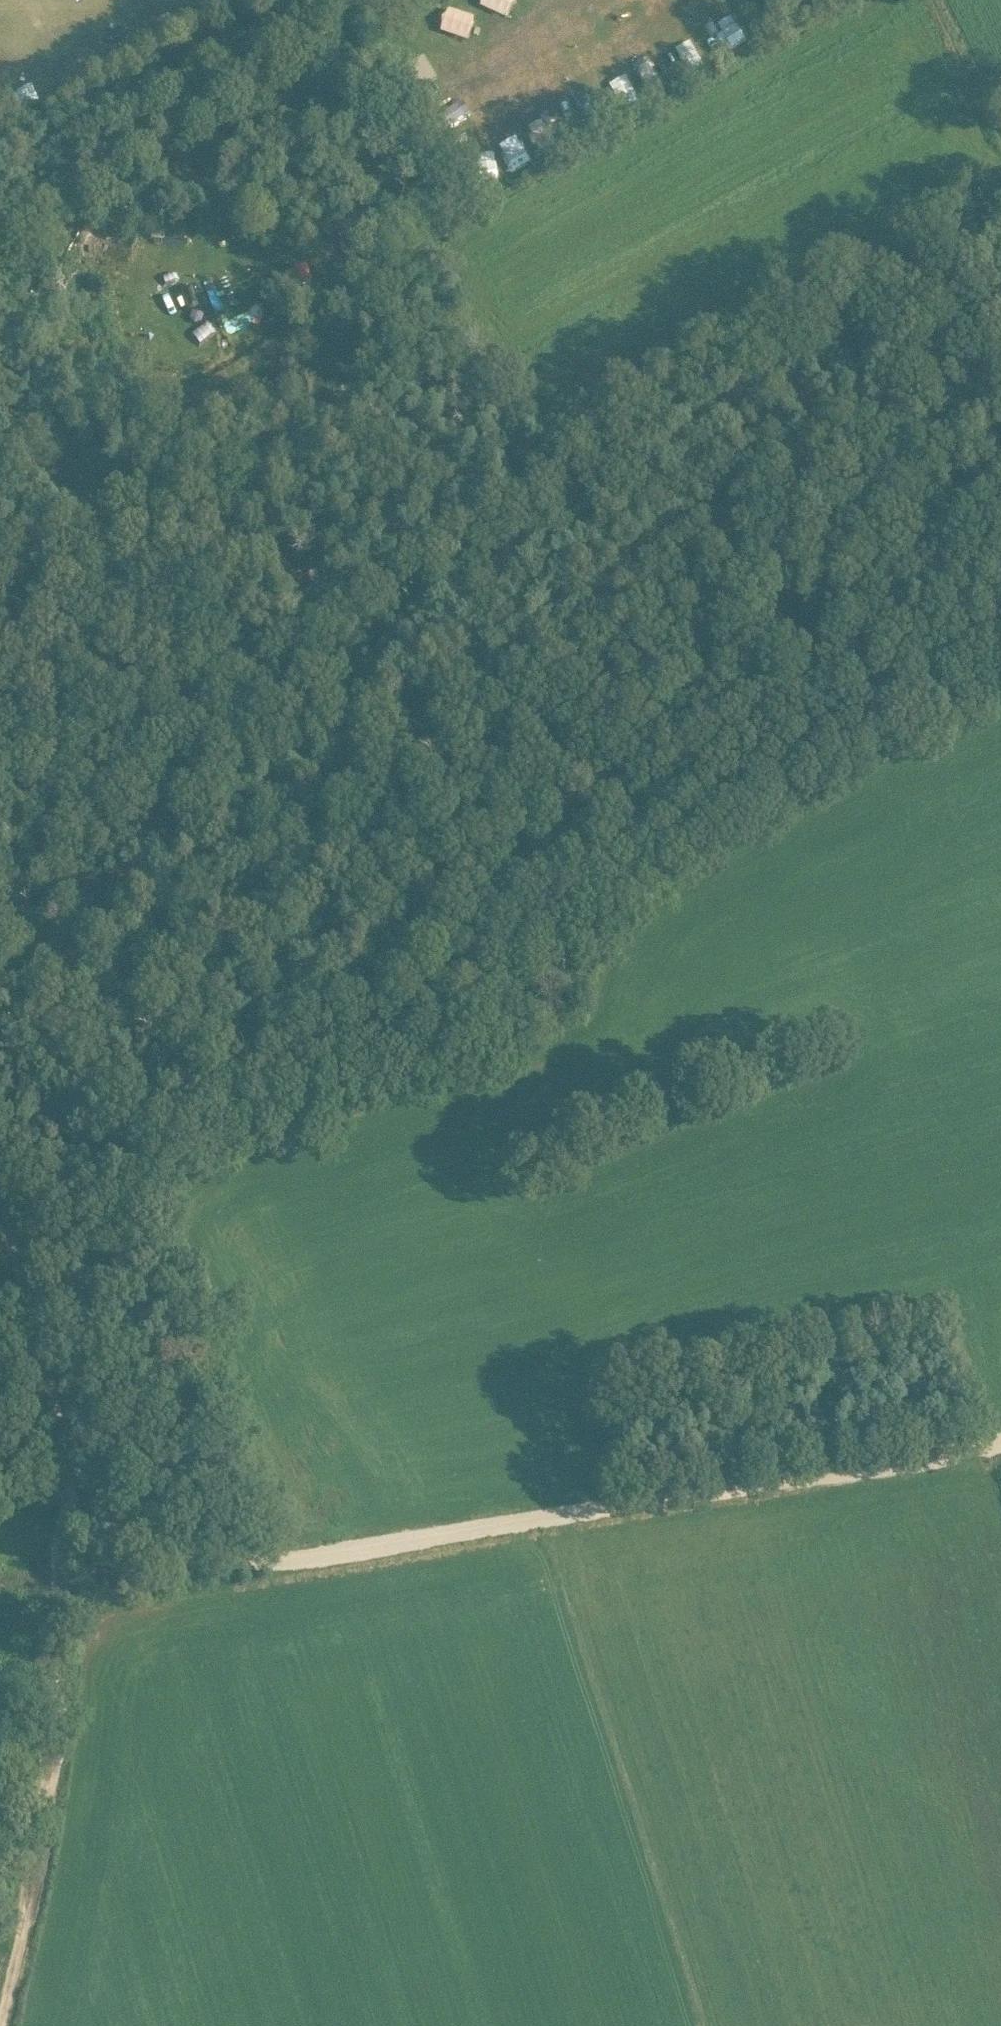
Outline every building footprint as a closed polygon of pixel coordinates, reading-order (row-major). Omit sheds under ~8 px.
[(454,27),(477,17),(470,0),(463,0),(446,8),(454,27)] [(507,0),(480,0),(486,11),(507,0)] [(297,290),(312,281),(304,266),(289,274),(297,290)]
